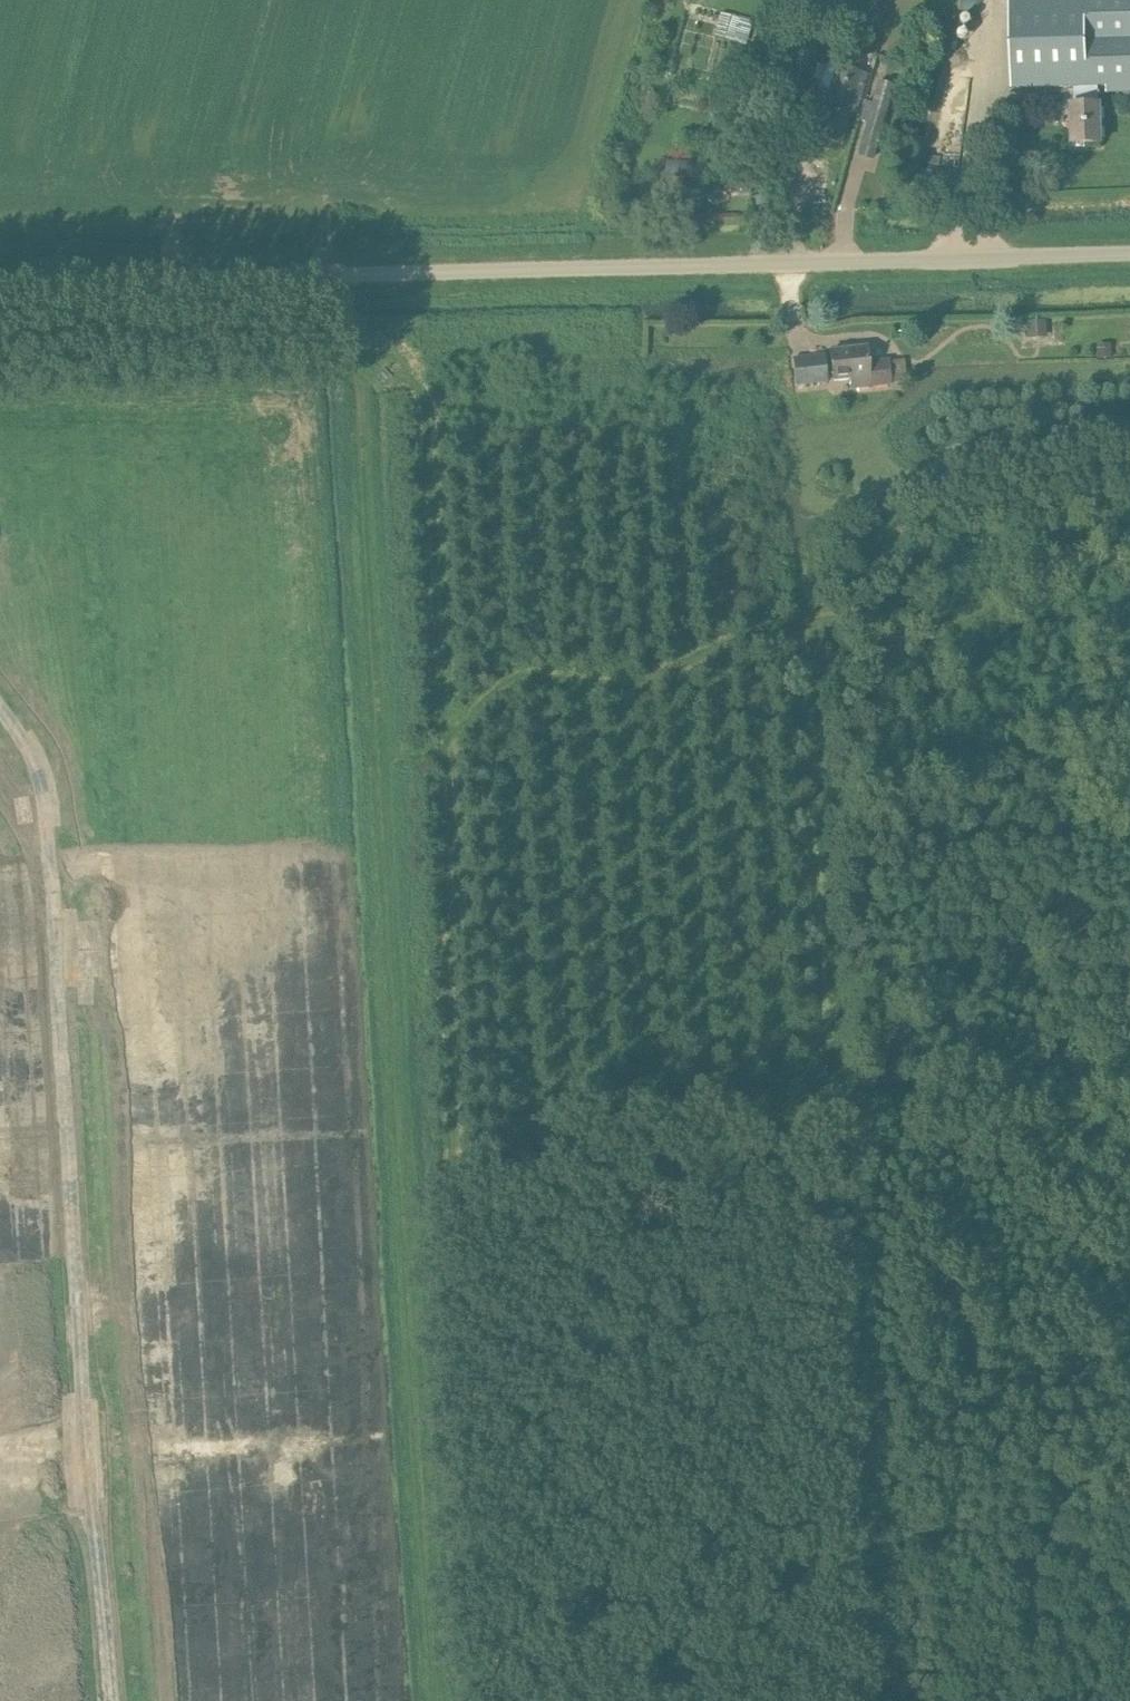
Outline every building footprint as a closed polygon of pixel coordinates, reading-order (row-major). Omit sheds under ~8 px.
[(1075,105),(1071,105),(1072,143),(1102,143),(1101,104),(1099,104),(1098,85),(1129,86),(1129,0),(1011,0),(1013,88),(1074,86),(1075,105)] [(851,19),(847,37),(861,40),(865,23),(851,19)] [(829,91),(823,115),(817,137),(841,144),(850,111),(856,113),(867,74),(831,64),(825,66),(821,70),(819,79),(821,85),(825,90),(829,91)] [(871,106),(865,105),(861,118),(868,119),(859,151),(874,156),(892,89),(876,85),(871,106)] [(666,161),(665,176),(664,186),(682,187),(683,177),(704,178),(705,163),(666,161)] [(1028,337),(1047,336),(1046,320),(1026,321),(1028,337)] [(1111,343),(1097,343),(1096,344),(1097,359),(1111,358),(1111,343)] [(889,376),(882,377),(880,363),(869,364),(867,346),(830,351),(834,382),(849,380),(851,391),(870,389),(870,387),(882,385),(882,381),(890,380),(889,376)] [(800,386),(825,383),(823,357),(798,359),(800,386)]
